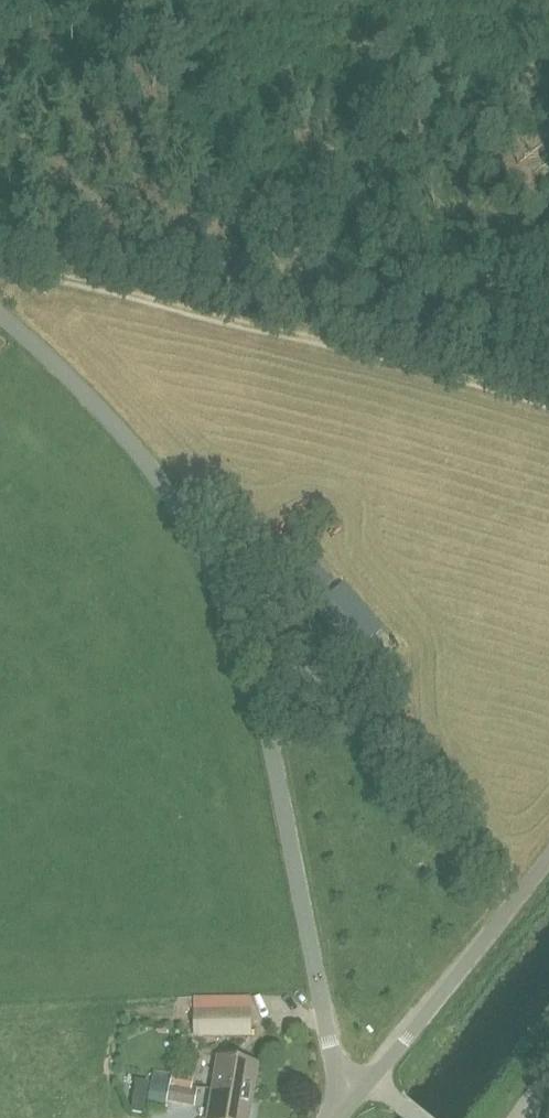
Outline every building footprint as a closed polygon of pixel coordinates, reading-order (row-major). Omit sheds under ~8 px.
[(333,582),(318,566),(293,588),(309,605),(333,582)] [(377,631),(342,588),(317,612),(352,652),(377,631)] [(195,1007),(193,1036),(250,1037),(250,1007),(195,1007)] [(284,1021),(263,1023),(264,1034),(285,1032),(284,1021)] [(215,1092),(254,1099),(260,1066),(220,1059),(215,1092)] [(173,1075),(171,1085),(170,1087),(192,1090),(192,1089),(194,1076),(173,1073),(173,1075)] [(131,1113),(144,1116),(149,1082),(136,1080),(131,1113)] [(198,1090),(192,1089),(192,1090),(170,1087),(171,1085),(157,1083),(157,1085),(150,1084),(147,1100),(166,1104),(167,1102),(195,1107),(198,1090)] [(215,1092),(211,1117),(251,1117),(254,1099),(215,1092)]
